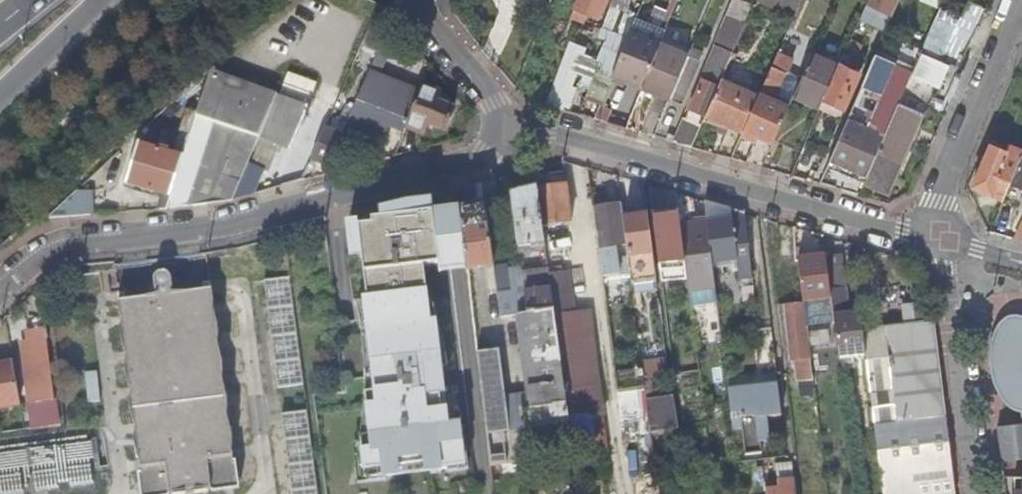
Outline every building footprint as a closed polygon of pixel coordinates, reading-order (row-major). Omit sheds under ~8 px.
[(580,11),(599,19),(606,0),(578,0),(574,9),(580,11)] [(611,79),(632,26),(635,19),(637,16),(628,13),(633,0),(613,0),(598,35),(598,36),(607,40),(599,60),(594,72),(611,79)] [(668,10),(656,5),(649,24),(666,30),(678,0),(672,0),(668,10)] [(754,2),(793,20),(802,0),(755,0),(754,2)] [(886,30),(899,0),(868,0),(859,18),(886,30)] [(939,110),(984,8),(968,1),(961,17),(941,8),(922,51),(867,176),(863,186),(889,196),(928,105),(939,110)] [(717,47),(732,53),(745,23),(729,16),(717,47)] [(666,30),(649,24),(635,19),(632,26),(662,38),(666,30)] [(662,38),(632,26),(611,79),(614,80),(616,77),(625,80),(643,88),(662,38)] [(829,160),(867,176),(922,51),(903,42),(896,58),(878,50),(829,160)] [(565,106),(571,89),(577,72),(583,54),(586,48),(571,43),(549,100),(565,106)] [(644,88),(670,99),(689,54),(664,43),(644,88)] [(379,52),(371,72),(360,97),(353,113),(348,124),(379,135),(383,125),(390,128),(406,134),(408,128),(422,91),(381,76),(392,48),(382,44),(379,52)] [(704,51),(692,46),(691,50),(689,54),(670,99),(683,104),(704,51)] [(856,58),(860,50),(849,46),(846,53),(856,58)] [(732,53),(717,47),(676,143),(691,147),(703,119),(721,79),(732,53)] [(779,51),(772,66),(786,72),(792,58),(779,51)] [(793,98),(819,109),(839,65),(839,63),(814,52),(793,98)] [(592,78),(594,72),(599,60),(583,54),(577,72),(592,78)] [(863,76),(839,65),(819,109),(817,113),(842,124),(863,76)] [(786,72),(772,66),(760,95),(774,101),(786,72)] [(191,136),(167,208),(168,209),(190,207),(211,204),(233,201),(245,174),(257,145),(278,96),(231,79),(212,72),(191,136)] [(584,98),(600,105),(611,79),(594,72),(592,78),(584,98)] [(259,146),(254,159),(273,167),(280,153),(281,153),(283,148),(289,150),(310,108),(308,106),(317,84),(290,74),(280,97),(278,96),(257,145),(259,146)] [(622,86),(625,80),(616,77),(614,80),(613,82),(622,86)] [(613,82),(614,80),(611,79),(600,105),(603,106),(613,82)] [(759,96),(721,79),(703,119),(721,127),(722,123),(743,132),(759,96)] [(442,93),(424,86),(422,91),(408,128),(426,134),(430,125),(448,132),(456,110),(438,103),(442,93)] [(571,89),(565,106),(569,108),(575,90),(571,89)] [(342,109),(353,113),(360,97),(349,93),(342,109)] [(755,141),(745,162),(763,167),(789,107),(774,101),(760,95),(759,96),(743,132),(742,135),(755,141)] [(386,138),(390,128),(383,125),(379,135),(386,138)] [(343,137),(327,130),(313,163),(329,169),(343,137)] [(174,155),(164,152),(164,154),(151,192),(168,196),(165,209),(167,208),(191,136),(181,133),(174,155)] [(1003,199),(1011,182),(1021,155),(1021,150),(1009,144),(1006,151),(991,145),(973,186),(1003,199)] [(140,147),(128,185),(151,192),(164,154),(140,147)] [(1011,182),(1021,187),(1021,155),(1011,182)] [(260,194),(264,183),(245,174),(233,201),(260,194)] [(501,210),(496,180),(483,184),(486,204),(490,234),(503,232),(500,211),(501,210)] [(543,228),(573,224),(568,186),(538,189),(538,190),(543,228)] [(529,246),(530,252),(545,249),(543,228),(538,190),(513,197),(519,248),(529,246)] [(94,216),(94,199),(94,193),(79,193),(50,221),(73,218),(94,216)] [(671,195),(675,230),(681,229),(677,194),(671,195)] [(697,225),(694,200),(677,194),(681,229),(689,293),(691,307),(717,303),(716,292),(716,289),(713,268),(713,264),(708,223),(697,225)] [(675,230),(671,195),(654,197),(659,240),(676,238),(675,230)] [(606,196),(593,198),(603,277),(631,274),(629,260),(624,221),(622,206),(608,208),(606,196)] [(462,210),(435,213),(433,198),(388,210),(389,216),(390,219),(375,221),(375,226),(351,229),(353,256),(364,255),(370,304),(366,304),(377,396),(367,397),(372,439),(362,440),(368,483),(402,478),(401,470),(427,466),(428,474),(456,470),(455,465),(467,464),(462,426),(450,427),(448,413),(443,413),(441,396),(446,395),(439,325),(433,325),(426,268),(441,266),(442,273),(469,270),(462,210)] [(738,261),(738,265),(740,285),(753,284),(745,214),(705,203),(708,223),(713,264),(738,261)] [(462,210),(469,270),(494,265),(490,234),(486,204),(462,210)] [(629,260),(653,257),(648,218),(624,221),(629,260)] [(672,244),(657,245),(661,284),(677,282),(672,244)] [(842,256),(827,257),(830,287),(845,285),(842,256)] [(653,257),(629,260),(631,274),(632,286),(656,283),(653,257)] [(826,257),(799,261),(804,301),(831,298),(831,291),(830,287),(827,257),(826,257)] [(525,296),(551,291),(549,275),(548,267),(522,272),(522,273),(525,296)] [(525,296),(522,273),(522,272),(522,271),(507,273),(510,293),(499,295),(502,318),(520,315),(528,314),(525,296)] [(510,293),(507,273),(496,274),(499,295),(510,293)] [(571,273),(549,275),(551,291),(569,422),(592,419),(599,419),(585,313),(577,313),(571,273)] [(172,279),(171,277),(169,275),(166,274),(164,274),(161,275),(159,275),(157,277),(156,279),(155,281),(157,298),(149,299),(149,300),(119,304),(145,493),(207,493),(237,487),(211,293),(185,296),(184,295),(175,296),(173,281),(172,279)] [(290,276),(264,280),(279,387),(305,383),(290,276)] [(834,316),(850,314),(847,289),(831,291),(831,298),(834,316)] [(477,341),(490,446),(536,440),(535,430),(542,429),(569,426),(572,446),(595,443),(592,419),(569,422),(551,291),(525,296),(528,314),(520,315),(530,395),(506,399),(499,353),(490,354),(488,345),(483,340),(477,341)] [(797,361),(811,360),(809,341),(806,316),(804,302),(784,304),(792,362),(797,361)] [(367,373),(367,397),(377,396),(366,304),(358,305),(363,329),(366,353),(367,373)] [(902,326),(930,324),(928,304),(901,308),(902,326)] [(606,418),(603,395),(592,312),(585,313),(599,419),(606,418)] [(839,360),(865,357),(862,330),(860,313),(850,314),(834,316),(839,360)] [(823,314),(806,316),(809,341),(826,340),(823,314)] [(1020,317),(1013,318),(1006,323),(1000,329),(995,337),(992,345),(991,353),(991,369),(995,383),(998,391),(1003,399),(1008,404),(1014,409),(1018,410),(1020,410),(1019,383),(1019,381),(1021,381),(1021,318),(1020,317)] [(862,330),(865,357),(870,389),(873,419),(882,493),(955,493),(946,417),(934,323),(930,324),(902,326),(862,330)] [(45,397),(49,425),(60,424),(46,329),(29,331),(30,341),(22,342),(31,399),(45,397)] [(643,363),(645,379),(661,378),(668,378),(666,360),(643,363)] [(798,368),(812,366),(811,360),(797,361),(798,368)] [(0,366),(0,408),(20,404),(13,363),(0,366)] [(643,370),(616,373),(618,393),(646,390),(644,379),(643,370)] [(646,390),(646,391),(655,390),(662,389),(661,378),(645,379),(644,379),(646,390)] [(769,418),(782,417),(778,385),(765,386),(769,418)] [(769,418),(765,386),(728,390),(733,430),(743,429),(746,456),(762,454),(761,448),(761,443),(769,442),(766,419),(769,418)] [(646,391),(647,402),(656,401),(655,390),(646,391)] [(367,397),(362,440),(372,439),(367,397)] [(647,402),(649,420),(650,427),(677,425),(674,399),(656,401),(647,402)] [(284,413),(294,493),(321,493),(310,410),(284,413)] [(1003,462),(1021,460),(1020,424),(998,428),(1003,462)] [(0,453),(0,493),(37,493),(99,487),(94,443),(0,453)] [(792,465),(778,466),(781,488),(766,490),(767,493),(796,493),(792,465)] [(401,470),(402,478),(428,474),(427,466),(401,470)]
